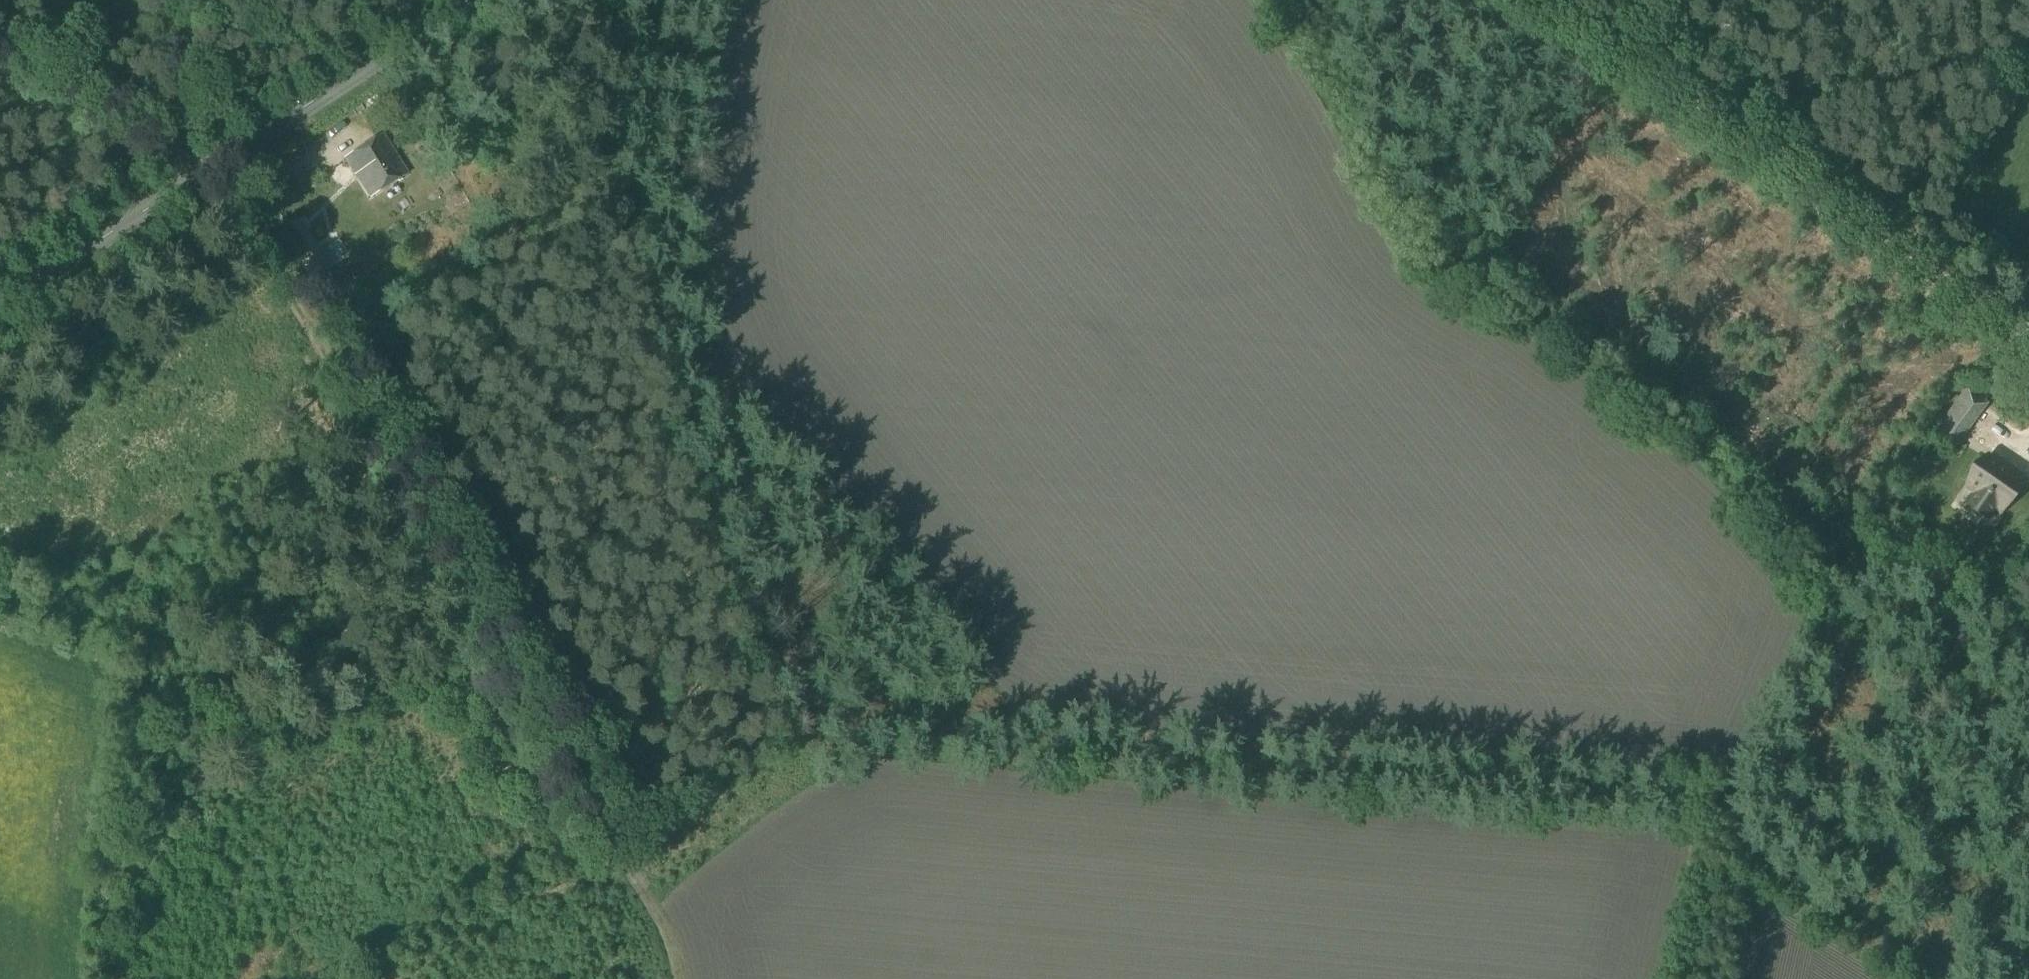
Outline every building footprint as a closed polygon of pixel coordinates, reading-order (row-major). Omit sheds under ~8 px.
[(369,198),(407,174),(383,136),(345,160),(369,198)] [(321,274),(340,262),(317,225),(314,227),(307,215),(291,225),(321,274)] [(1973,422),(1956,409),(1945,423),(1962,437),(1973,422)] [(2022,481),(1989,458),(1968,487),(1976,493),(1969,504),(1989,517),(1996,506),(2002,510),(2022,481)]
